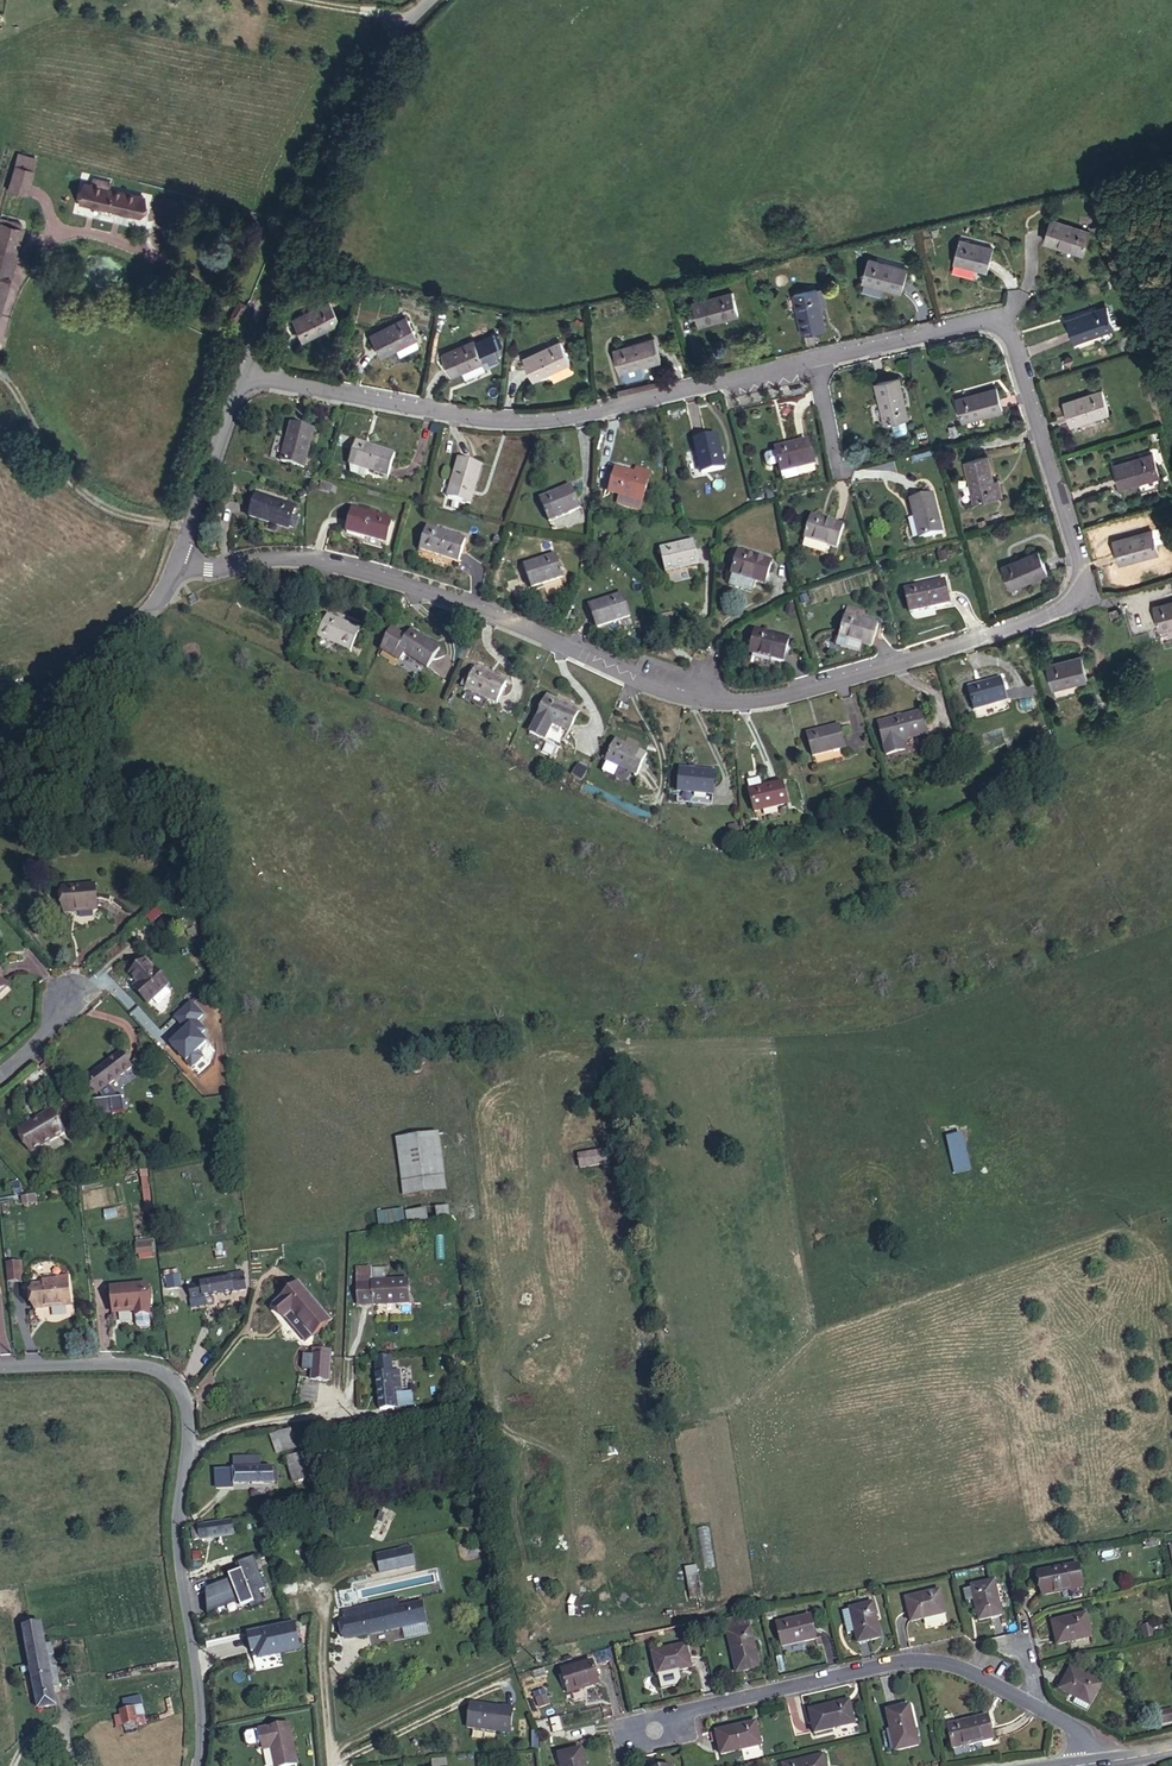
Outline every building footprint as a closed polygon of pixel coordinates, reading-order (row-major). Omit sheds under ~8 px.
[(27,198),(39,159),(19,153),(7,191),(27,198)] [(112,216),(170,232),(176,211),(140,201),(142,193),(128,189),(126,197),(118,195),(112,216)] [(1096,234),(1055,222),(1047,247),(1087,259),(1096,234)] [(25,230),(0,223),(0,318),(2,318),(25,230)] [(1002,244),(968,234),(961,260),(995,269),(1002,244)] [(904,289),(912,266),(870,253),(863,275),(904,289)] [(826,287),(820,288),(824,305),(830,304),(826,287)] [(794,295),(804,337),(830,330),(824,305),(820,288),(794,295)] [(734,293),(695,302),(700,326),(739,317),(734,293)] [(336,302),(297,321),(307,341),(345,323),(336,302)] [(1112,315),(1073,327),(1082,352),(1120,340),(1112,315)] [(409,326),(372,342),(381,362),(397,356),(416,348),(418,347),(409,326)] [(619,372),(659,364),(654,338),(613,348),(619,372)] [(561,344),(525,363),(535,383),(571,365),(561,344)] [(477,345),(445,361),(456,382),(488,366),(477,345)] [(416,348),(397,356),(399,362),(418,354),(416,348)] [(904,378),(881,384),(892,426),(914,420),(916,420),(904,378)] [(1003,389),(963,400),(970,424),(1010,413),(1003,389)] [(1107,402),(1067,414),(1074,436),(1115,423),(1107,402)] [(917,431),(914,420),(901,424),(904,434),(907,436),(915,434),(917,431)] [(311,429),(287,424),(277,465),(301,471),(311,429)] [(724,469),(714,434),(692,440),(702,475),(724,469)] [(389,477),(396,452),(356,441),(349,466),(389,477)] [(817,466),(811,442),(800,445),(779,450),(785,473),(817,466)] [(472,508),(484,466),(462,459),(450,502),(472,508)] [(1150,461),(1115,472),(1123,497),(1159,486),(1150,461)] [(995,464),(970,471),(981,508),(1005,501),(995,464)] [(371,472),(351,467),(352,476),(369,480),(371,472)] [(623,468),(615,492),(649,502),(657,478),(623,468)] [(546,524),(581,511),(574,490),(570,491),(538,503),(546,524)] [(253,497),(244,520),(282,532),(290,510),(253,497)] [(937,503),(913,509),(924,548),(947,542),(937,503)] [(347,517),(340,539),(380,550),(387,528),(347,517)] [(850,535),(838,531),(816,521),(806,543),(840,558),(850,535)] [(425,535),(418,559),(456,570),(463,546),(425,535)] [(1117,552),(1122,574),(1162,562),(1155,540),(1117,552)] [(704,568),(699,545),(662,554),(668,577),(704,568)] [(767,591),(777,567),(743,554),(733,576),(754,585),(767,591)] [(1053,581),(1044,558),(1005,573),(1014,596),(1053,581)] [(553,561),(519,575),(530,599),(563,585),(553,561)] [(754,585),(733,576),(729,588),(749,596),(754,585)] [(916,620),(957,610),(952,587),(910,597),(916,620)] [(1152,603),(1159,625),(1171,621),(1171,597),(1152,603)] [(590,611),(601,633),(632,620),(623,598),(590,611)] [(850,618),(866,625),(869,618),(853,611),(850,618)] [(872,656),(882,632),(866,625),(850,618),(839,643),(836,651),(858,660),(862,652),(872,656)] [(345,662),(355,640),(321,624),(311,645),(345,662)] [(786,672),(796,650),(762,633),(751,657),(786,672)] [(402,644),(390,635),(380,657),(397,670),(403,663),(394,656),(402,644)] [(403,663),(424,679),(439,659),(408,637),(402,644),(394,656),(403,663)] [(1091,692),(1084,670),(1049,680),(1056,702),(1091,692)] [(461,701),(492,714),(502,692),(471,678),(461,701)] [(1010,714),(1004,691),(969,700),(975,723),(1010,714)] [(536,731),(568,745),(579,722),(547,709),(536,731)] [(882,734),(892,766),(909,761),(906,751),(929,743),(923,721),(882,734)] [(568,745),(536,731),(530,745),(545,752),(561,759),(568,745)] [(814,770),(848,761),(841,735),(808,744),(814,770)] [(545,752),(530,745),(529,748),(544,755),(545,752)] [(599,771),(634,786),(643,762),(609,748),(599,771)] [(577,791),(583,782),(575,776),(569,785),(577,791)] [(676,813),(710,816),(714,780),(680,777),(676,813)] [(740,795),(742,803),(754,800),(752,791),(740,795)] [(746,825),(783,816),(777,794),(754,800),(742,803),(741,804),(746,825)] [(67,912),(101,907),(97,881),(64,886),(67,912)] [(148,956),(132,971),(141,980),(139,982),(153,997),(171,980),(148,956)] [(0,971),(0,992),(3,995),(13,985),(0,971)] [(153,997),(139,982),(135,986),(149,1001),(153,997)] [(103,1087),(138,1063),(128,1048),(93,1073),(103,1087)] [(35,1151),(68,1130),(54,1109),(22,1130),(35,1151)] [(445,1189),(439,1130),(395,1134),(401,1193),(445,1189)] [(962,1131),(945,1134),(953,1173),(970,1169),(962,1131)] [(607,1147),(576,1152),(579,1167),(609,1162),(607,1147)] [(152,1200),(147,1168),(137,1169),(142,1202),(152,1200)] [(448,1204),(427,1206),(428,1217),(449,1216),(448,1204)] [(405,1210),(408,1224),(428,1219),(424,1205),(405,1210)] [(378,1209),(379,1225),(404,1225),(404,1208),(378,1209)] [(135,1257),(152,1257),(152,1241),(135,1241),(135,1257)] [(6,1260),(6,1279),(22,1279),(22,1259),(6,1260)] [(382,1267),(353,1268),(355,1304),(369,1303),(369,1305),(407,1304),(407,1279),(383,1280),(382,1267)] [(246,1291),(243,1270),(213,1274),(214,1278),(203,1280),(186,1282),(189,1300),(246,1291)] [(166,1271),(166,1286),(177,1286),(177,1271),(166,1271)] [(65,1284),(52,1285),(42,1286),(44,1308),(80,1305),(77,1276),(65,1278),(65,1284)] [(327,1320),(299,1285),(274,1306),(284,1317),(289,1313),(308,1335),(327,1320)] [(31,1287),(16,1288),(19,1313),(33,1311),(31,1287)] [(119,1290),(121,1314),(140,1312),(141,1319),(162,1317),(158,1287),(119,1290)] [(289,1313),(284,1317),(302,1340),(308,1335),(289,1313)] [(310,1355),(309,1370),(309,1382),(327,1383),(328,1356),(310,1355)] [(376,1365),(381,1408),(395,1407),(396,1416),(415,1414),(413,1391),(404,1392),(401,1370),(394,1371),(392,1355),(380,1356),(380,1360),(376,1365)] [(277,1435),(285,1450),(300,1443),(293,1427),(277,1435)] [(283,1451),(285,1450),(277,1435),(276,1435),(283,1451)] [(322,1472),(311,1447),(293,1455),(303,1480),(322,1472)] [(253,1468),(252,1458),(238,1460),(240,1483),(286,1480),(285,1466),(269,1467),(253,1468)] [(268,1458),(252,1458),(253,1468),(269,1467),(268,1458)] [(244,1532),(242,1518),(206,1522),(206,1525),(198,1526),(199,1537),(244,1532)] [(1154,1550),(1154,1583),(1168,1583),(1168,1550),(1154,1550)] [(201,1586),(210,1612),(260,1594),(258,1587),(264,1585),(253,1554),(236,1560),(239,1566),(225,1571),(227,1577),(201,1586)] [(386,1578),(420,1575),(419,1558),(384,1560),(386,1578)] [(686,1586),(698,1585),(696,1564),(685,1565),(686,1586)] [(1067,1566),(1030,1572),(1035,1596),(1072,1589),(1067,1566)] [(987,1582),(963,1587),(971,1619),(994,1614),(987,1582)] [(934,1593),(900,1601),(905,1624),(939,1617),(934,1593)] [(424,1634),(422,1614),(401,1616),(400,1607),(366,1610),(366,1611),(367,1618),(348,1620),(347,1620),(348,1640),(424,1634)] [(869,1608),(847,1612),(852,1635),(854,1646),(876,1641),(869,1608)] [(366,1611),(347,1612),(348,1620),(367,1618),(366,1611)] [(852,1635),(847,1612),(839,1614),(843,1637),(852,1635)] [(1085,1616),(1049,1622),(1054,1644),(1089,1638),(1085,1616)] [(811,1620),(774,1628),(778,1653),(816,1645),(811,1620)] [(54,1627),(36,1627),(36,1706),(55,1706),(55,1685),(60,1685),(60,1647),(55,1647),(54,1627)] [(295,1627),(247,1631),(249,1651),(255,1650),(256,1657),(298,1653),(295,1627)] [(745,1631),(724,1636),(731,1669),(752,1665),(745,1631)] [(691,1646),(655,1653),(660,1676),(696,1668),(691,1646)] [(594,1663),(561,1668),(565,1691),(598,1684),(594,1663)] [(1076,1669),(1063,1685),(1076,1695),(1089,1704),(1101,1688),(1076,1669)] [(549,1702),(545,1691),(534,1695),(538,1706),(549,1702)] [(1089,1704),(1076,1695),(1072,1701),(1084,1710),(1089,1704)] [(139,1709),(138,1701),(123,1703),(126,1719),(140,1718),(139,1709)] [(146,1701),(138,1701),(139,1709),(147,1708),(146,1701)] [(503,1705),(471,1701),(467,1725),(510,1731),(514,1705),(503,1704),(503,1705)] [(907,1704),(882,1710),(889,1748),(915,1742),(907,1704)] [(841,1705),(805,1712),(810,1736),(846,1730),(841,1705)] [(271,1751),(292,1747),(284,1706),(255,1711),(257,1725),(265,1724),(266,1730),(271,1751)] [(139,1709),(140,1718),(148,1717),(147,1708),(139,1709)] [(257,1725),(255,1711),(243,1713),(241,1716),(243,1725),(246,1728),(257,1725)] [(956,1745),(993,1739),(989,1715),(952,1722),(956,1745)] [(559,1725),(546,1727),(547,1735),(560,1734),(559,1725)] [(753,1727),(715,1735),(720,1758),(758,1750),(753,1727)] [(558,1751),(559,1765),(582,1765),(580,1749),(558,1751)] [(774,1765),(817,1765),(815,1757),(774,1765)]
